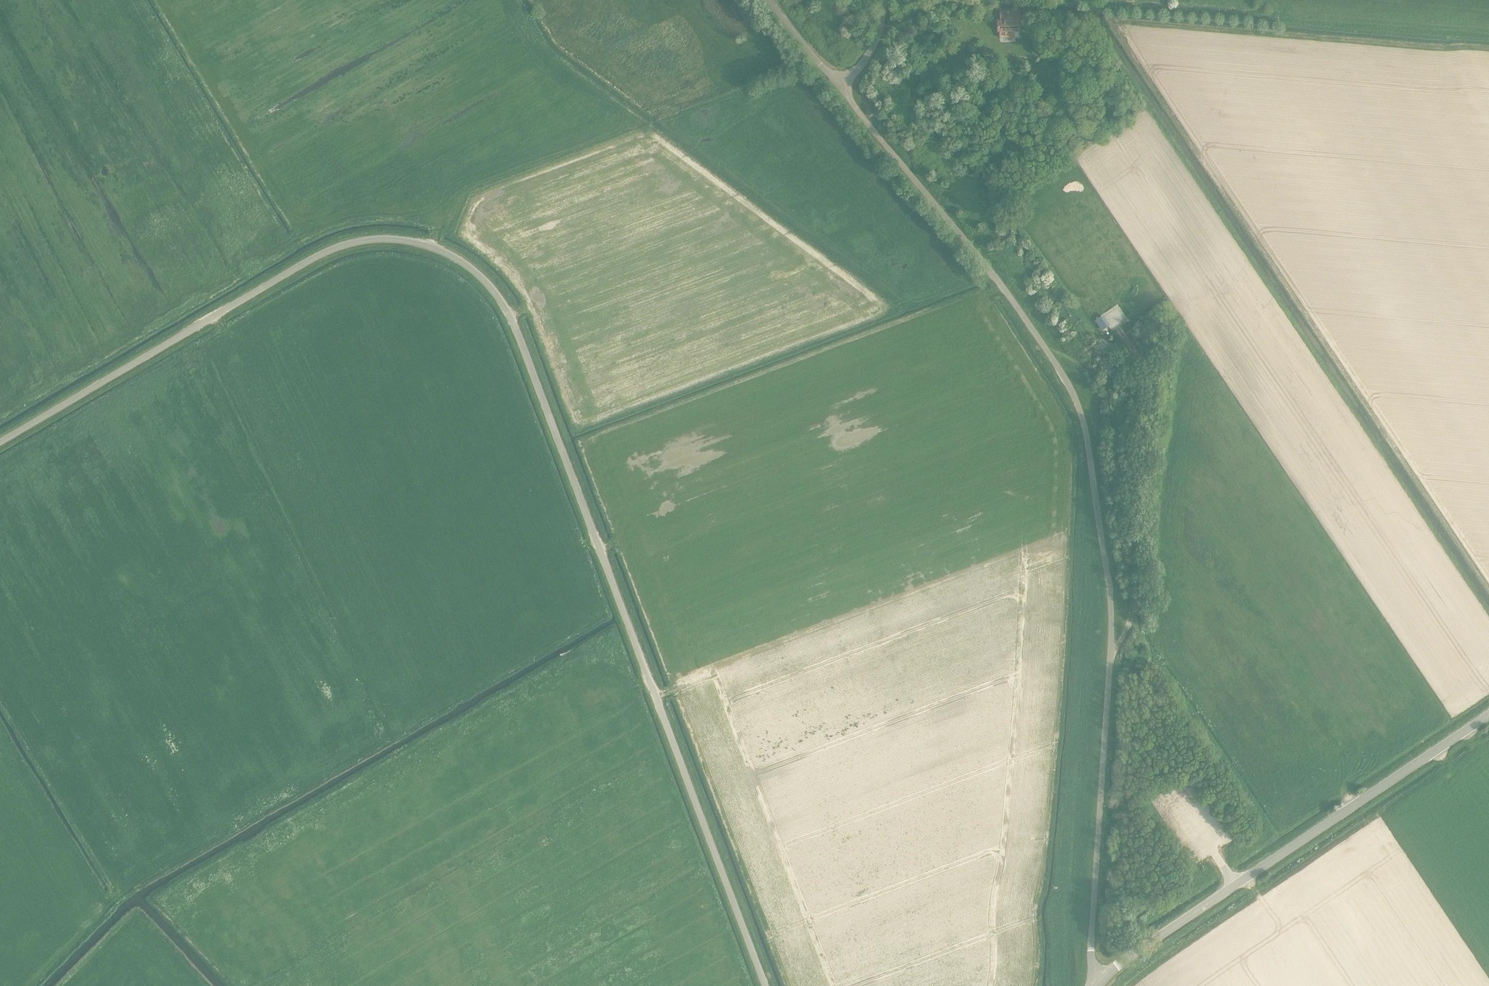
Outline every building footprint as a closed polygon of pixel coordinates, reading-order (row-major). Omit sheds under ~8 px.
[(1001,10),(1001,19),(998,19),(998,30),(1021,29),(1020,10),(1005,10),(1001,10)]
